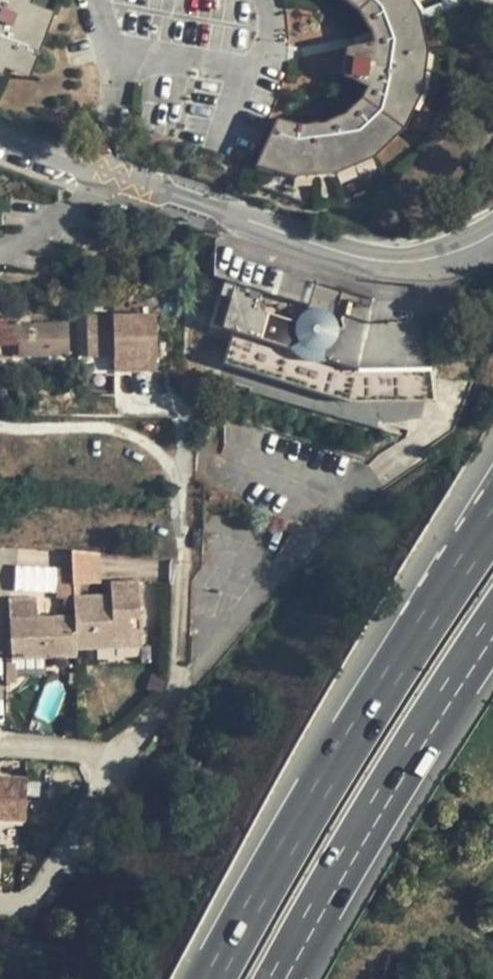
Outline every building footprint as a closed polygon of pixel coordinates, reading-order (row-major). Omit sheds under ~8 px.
[(5,69),(6,65),(29,73),(48,26),(24,17),(31,1),(29,0),(3,0),(1,6),(0,6),(0,67),(5,69)] [(257,160),(292,168),(331,167),(367,152),(394,126),(411,90),(416,54),(408,16),(398,0),(342,0),(358,12),(369,31),(371,43),(345,49),(340,76),(366,87),(360,98),(343,115),(320,125),(295,126),(276,120),(257,160)] [(257,350),(250,370),(337,398),(432,397),(425,321),(369,323),(235,282),(241,259),(214,250),(214,277),(225,280),(214,325),(235,330),(232,342),(257,350)] [(157,357),(156,303),(94,304),(94,316),(86,316),(87,355),(113,355),(113,358),(157,357)] [(18,345),(19,356),(68,355),(68,323),(30,324),(19,325),(18,318),(0,318),(0,346),(18,345)] [(232,342),(226,362),(250,370),(257,350),(232,342)] [(19,356),(18,345),(0,346),(0,357),(19,356)] [(157,357),(113,358),(114,371),(157,370),(157,357)] [(10,412),(11,394),(0,394),(0,412),(10,412)] [(97,554),(73,553),(73,571),(74,586),(78,586),(98,586),(97,554)] [(58,585),(74,584),(73,571),(58,571),(58,585)] [(59,600),(74,600),(74,586),(74,584),(58,585),(59,600)] [(78,599),(74,600),(75,613),(75,618),(76,651),(115,650),(114,642),(140,641),(140,633),(141,633),(140,585),(112,586),(112,598),(78,599)] [(76,651),(75,618),(51,619),(51,614),(46,614),(46,619),(37,620),(37,600),(9,601),(11,661),(77,658),(76,651)] [(75,613),(74,600),(67,600),(67,613),(75,613)] [(114,642),(115,650),(141,649),(141,633),(140,633),(140,641),(114,642)] [(77,675),(70,675),(70,685),(78,685),(77,675)] [(24,825),(26,783),(10,782),(10,791),(0,790),(0,825),(24,825)] [(10,791),(10,782),(0,782),(0,790),(10,791)]
